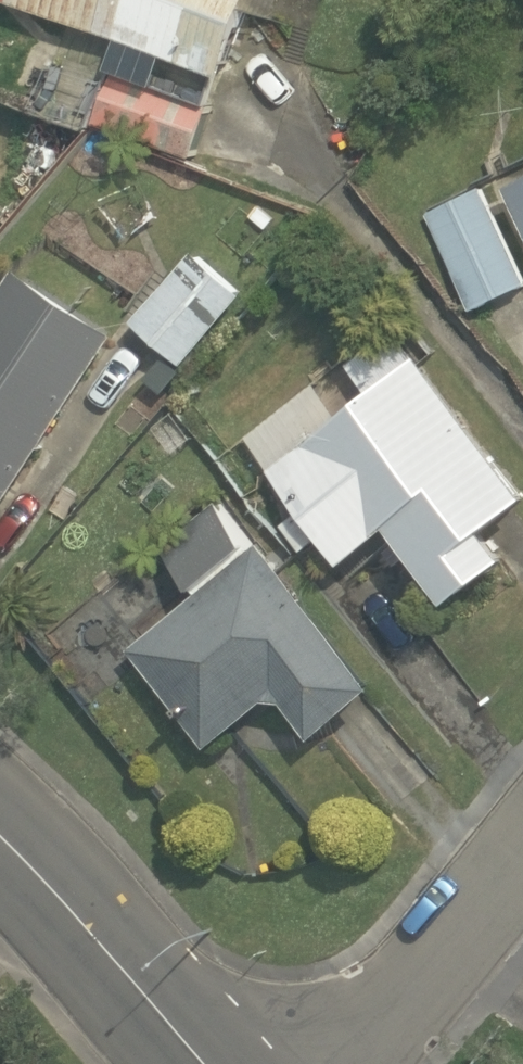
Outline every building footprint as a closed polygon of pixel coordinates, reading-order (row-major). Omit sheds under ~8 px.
[(227,72),(229,67),(235,69),(259,0),(13,0),(227,72)] [(94,121),(194,155),(210,108),(109,75),(94,121)] [(507,186),(522,221),(522,178),(507,186)] [(522,286),(522,266),(484,185),(429,213),(473,308),(522,286)] [(247,294),(193,248),(132,318),(172,352),(153,374),(168,387),(247,294)] [(114,331),(17,268),(0,294),(0,511),(114,331)] [(344,561),(391,524),(450,598),(510,554),(487,526),(522,499),(522,484),(420,352),(414,356),(393,329),(349,363),(371,389),(269,466),(344,561)] [(262,540),(131,648),(211,744),(267,697),(287,699),(317,735),(380,683),(262,540)]
